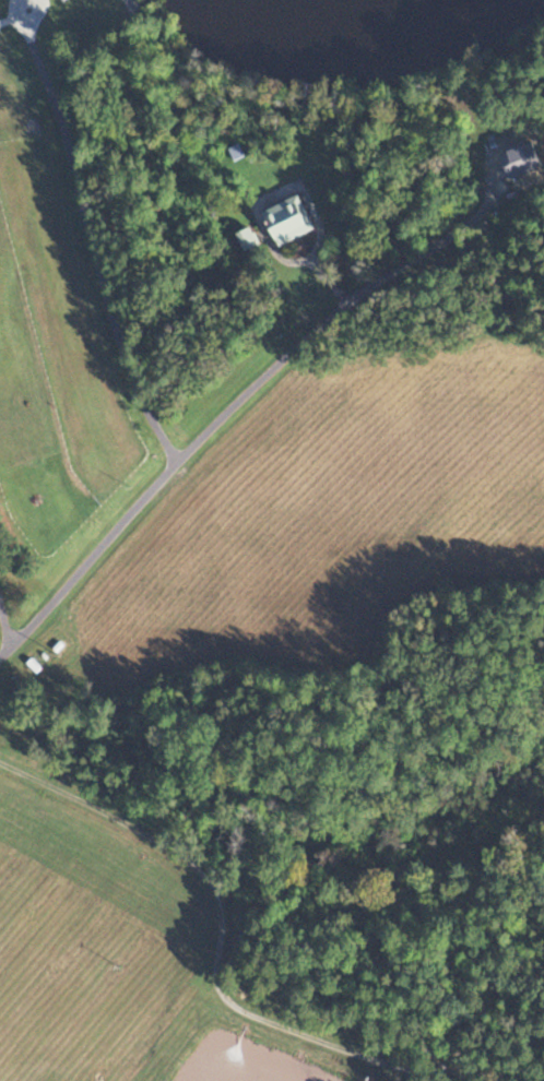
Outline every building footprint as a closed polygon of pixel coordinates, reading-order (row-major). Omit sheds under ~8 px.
[(274,248),(312,229),(296,196),(257,215),(274,248)] [(33,672),(37,669),(30,661),(26,665),(33,672)]
